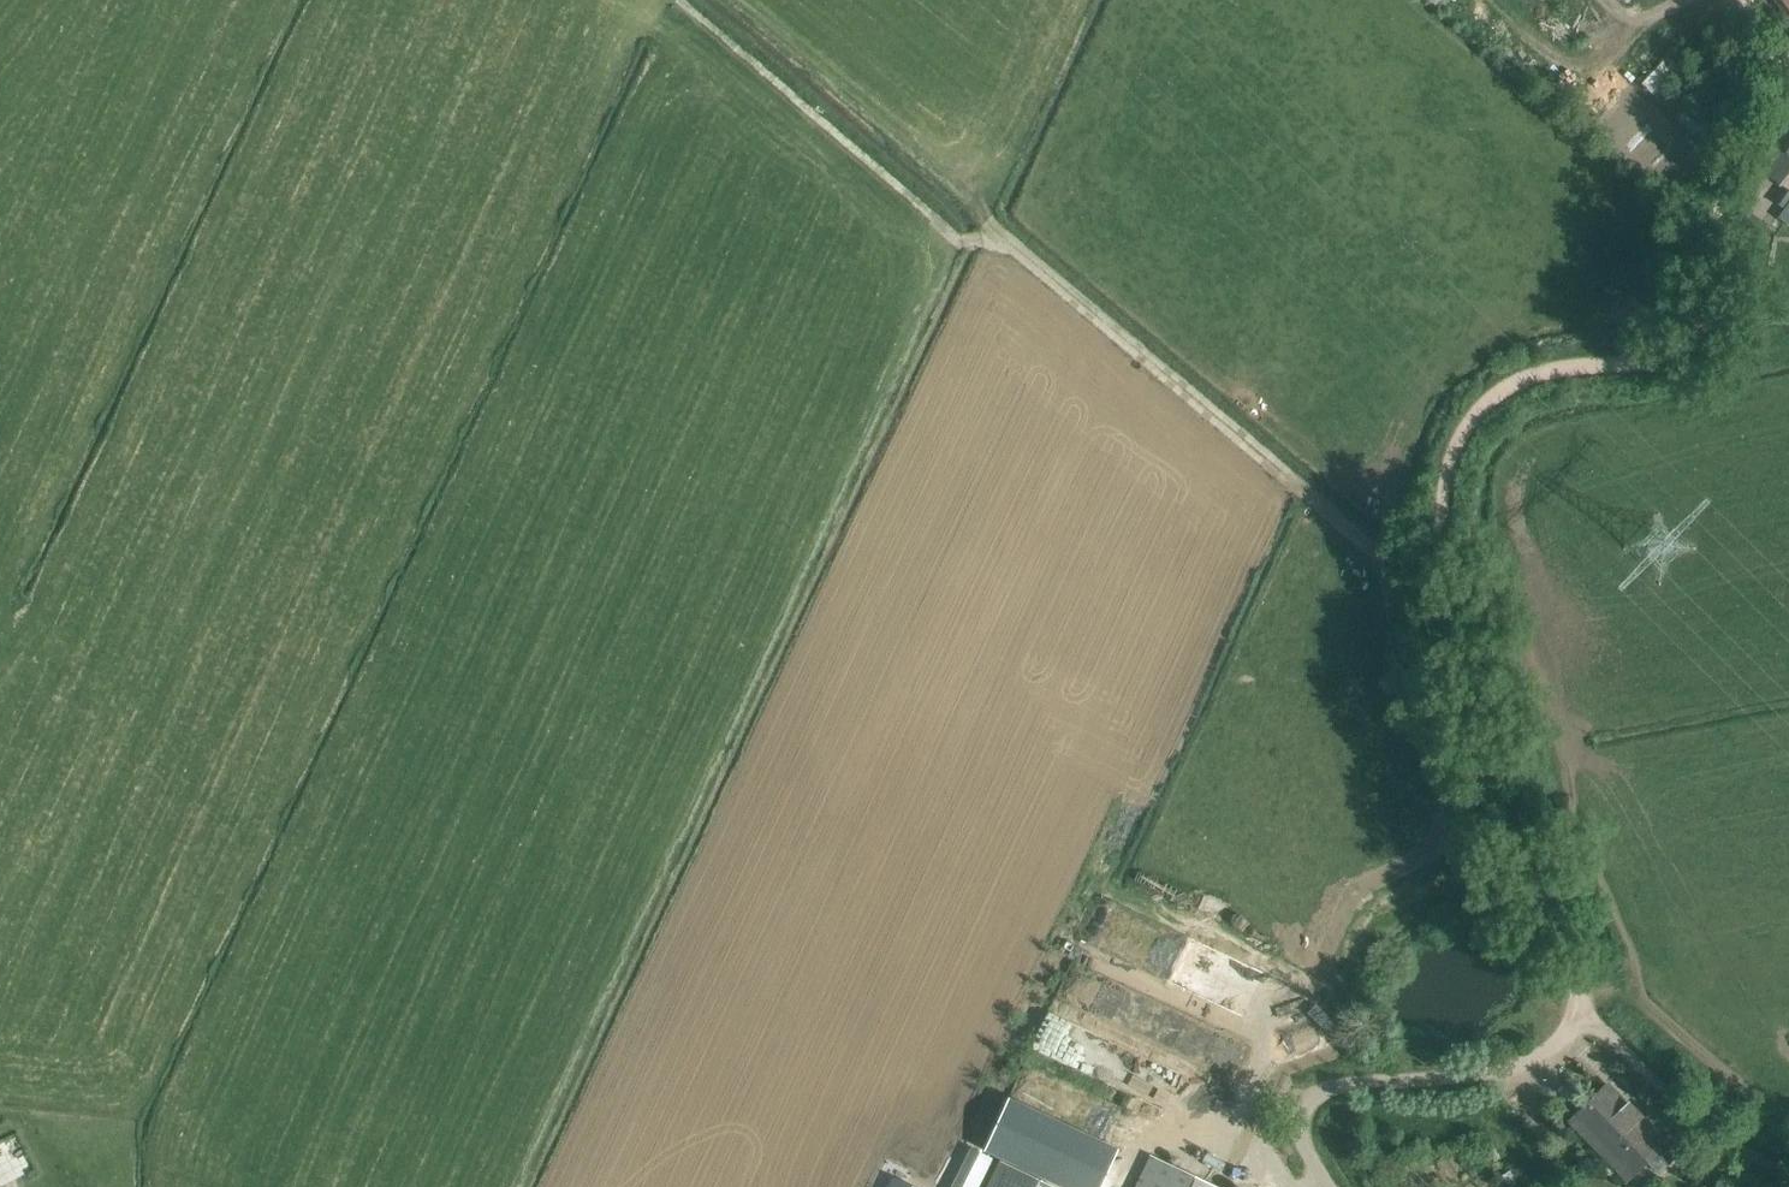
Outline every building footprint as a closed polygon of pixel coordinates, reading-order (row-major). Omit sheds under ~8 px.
[(1788,18),(1788,0),(1774,0),(1788,18)] [(1788,158),(1788,123),(1773,146),(1788,158)] [(1147,934),(1140,964),(1197,976),(1203,946),(1147,934)] [(1206,985),(1221,988),(1227,964),(1212,960),(1206,985)] [(1657,1171),(1673,1156),(1607,1088),(1591,1103),(1587,1099),(1581,1104),(1586,1108),(1573,1121),(1627,1176),(1645,1159),(1657,1171)] [(954,1186),(984,1186),(996,1162),(972,1151),(954,1186)] [(1136,1186),(1212,1186),(1150,1157),(1136,1186)]
